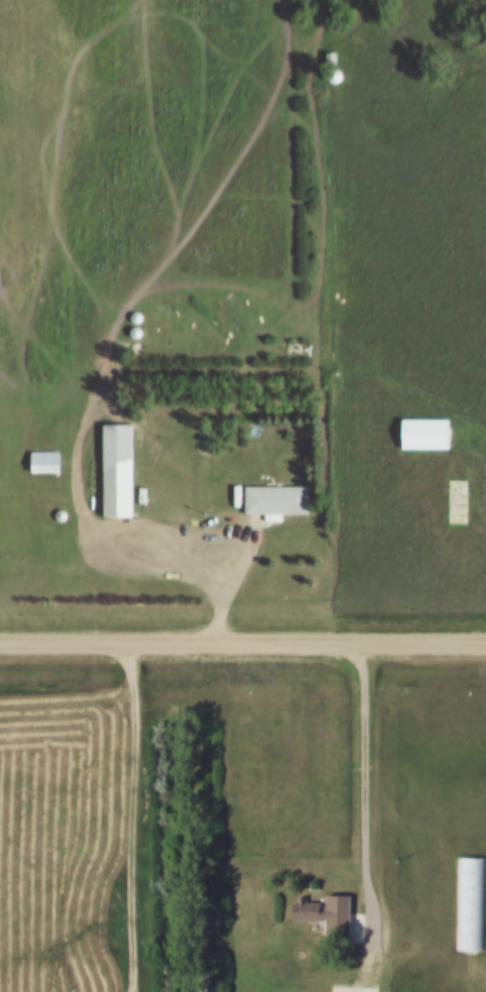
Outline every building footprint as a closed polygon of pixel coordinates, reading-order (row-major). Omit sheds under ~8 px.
[(332,48),(341,48),(341,60),(332,60),(332,48)] [(340,79),(344,77),(347,74),(347,69),(344,65),(340,64),(335,65),(333,69),(332,73),(335,77),(340,79)] [(338,93),(342,92),(344,89),(344,85),(342,82),(339,81),(335,82),(333,85),(333,88),(335,91),(338,93)] [(338,106),(342,105),(344,102),(344,99),(342,96),(339,94),(335,95),(333,98),(333,102),(335,105),(338,106)] [(142,319),(146,318),(148,315),(148,311),(146,308),(143,307),(139,308),(137,311),(137,315),(139,318),(142,319)] [(142,334),(145,333),(148,330),(148,326),(146,323),(142,322),(139,323),(136,326),(136,330),(138,333),(142,334)] [(143,350),(146,349),(148,346),(149,342),(146,339),(143,338),(140,339),(137,342),(137,346),(139,349),(143,350)] [(406,415),(453,415),(453,444),(406,444),(406,415)] [(109,420),(138,420),(138,512),(109,512),(109,420)] [(37,448),(65,448),(65,468),(36,468),(37,448)] [(464,522),(464,479),(445,479),(445,522),(464,522)] [(251,482),(314,482),(314,508),(251,508),(251,482)] [(66,517),(70,516),(72,513),(72,510),(70,507),(67,505),(63,507),(61,509),(61,513),(63,516),(66,517)] [(464,854),(485,854),(485,948),(463,948),(464,854)] [(312,898),(324,898),(324,903),(331,903),(331,892),(355,892),(355,939),(330,939),(331,916),(297,916),(297,898),(302,898),(302,894),(312,894),(312,898)]
